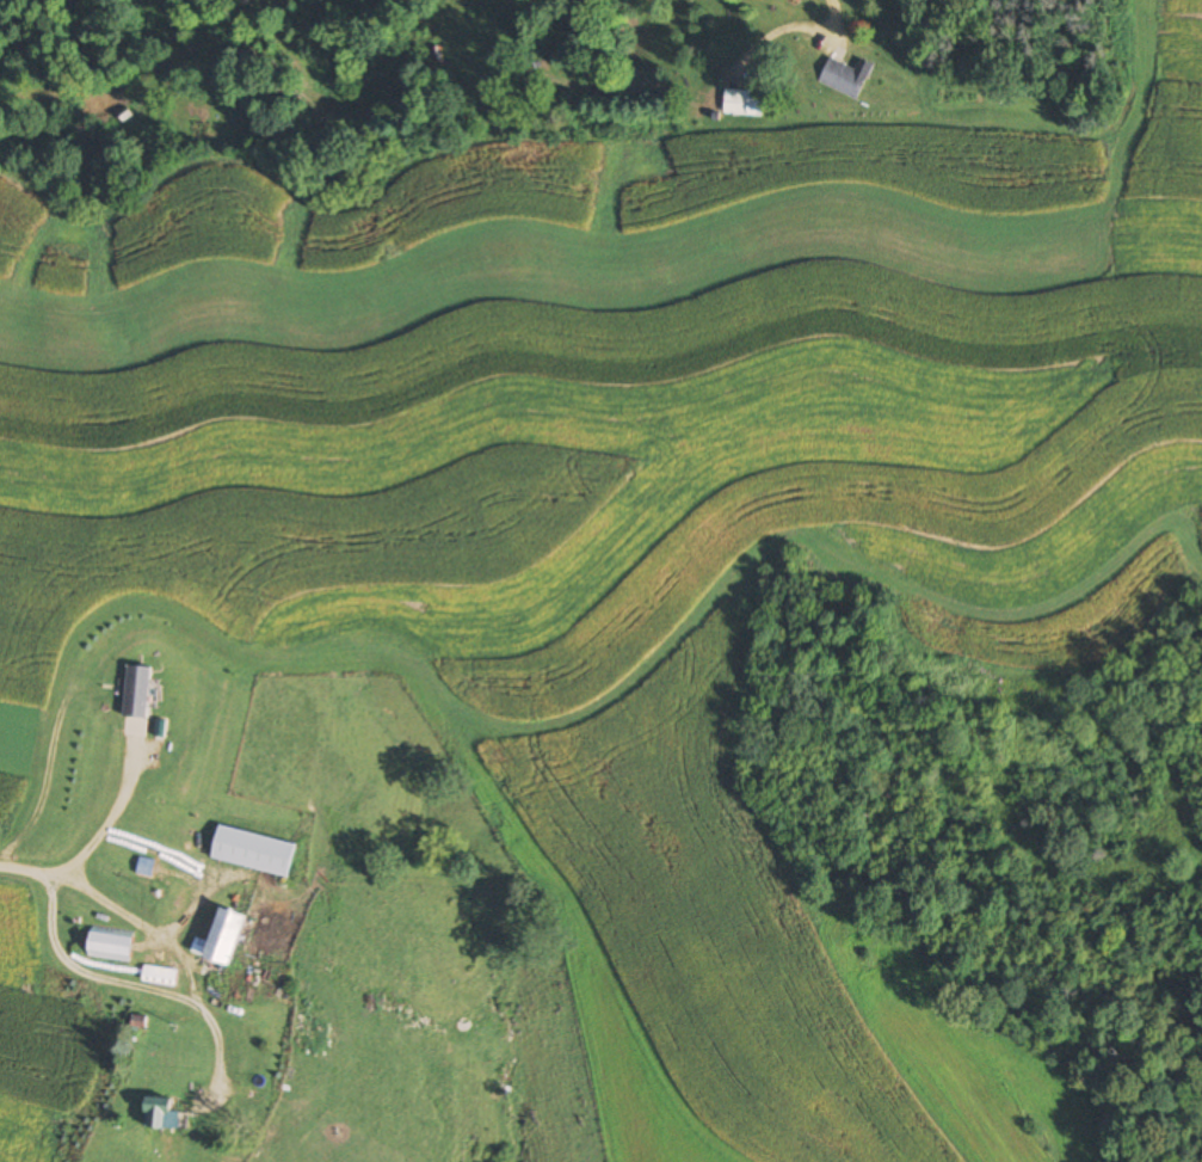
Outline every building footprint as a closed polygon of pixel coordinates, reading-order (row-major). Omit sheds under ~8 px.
[(857,101),(868,78),(829,59),(818,81),(857,101)] [(762,91),(723,90),(707,90),(706,114),(721,114),(721,115),(761,116),(762,91)] [(152,667),(128,665),(122,736),(146,738),(152,667)] [(291,877),(298,843),(219,827),(212,860),(291,877)] [(195,937),(191,953),(232,965),(247,914),(221,906),(211,942),(195,937)] [(87,957),(129,963),(134,933),(92,926),(87,957)] [(175,987),(178,971),(145,967),(143,982),(175,987)] [(146,1128),(176,1128),(176,1098),(146,1098),(146,1128)]
